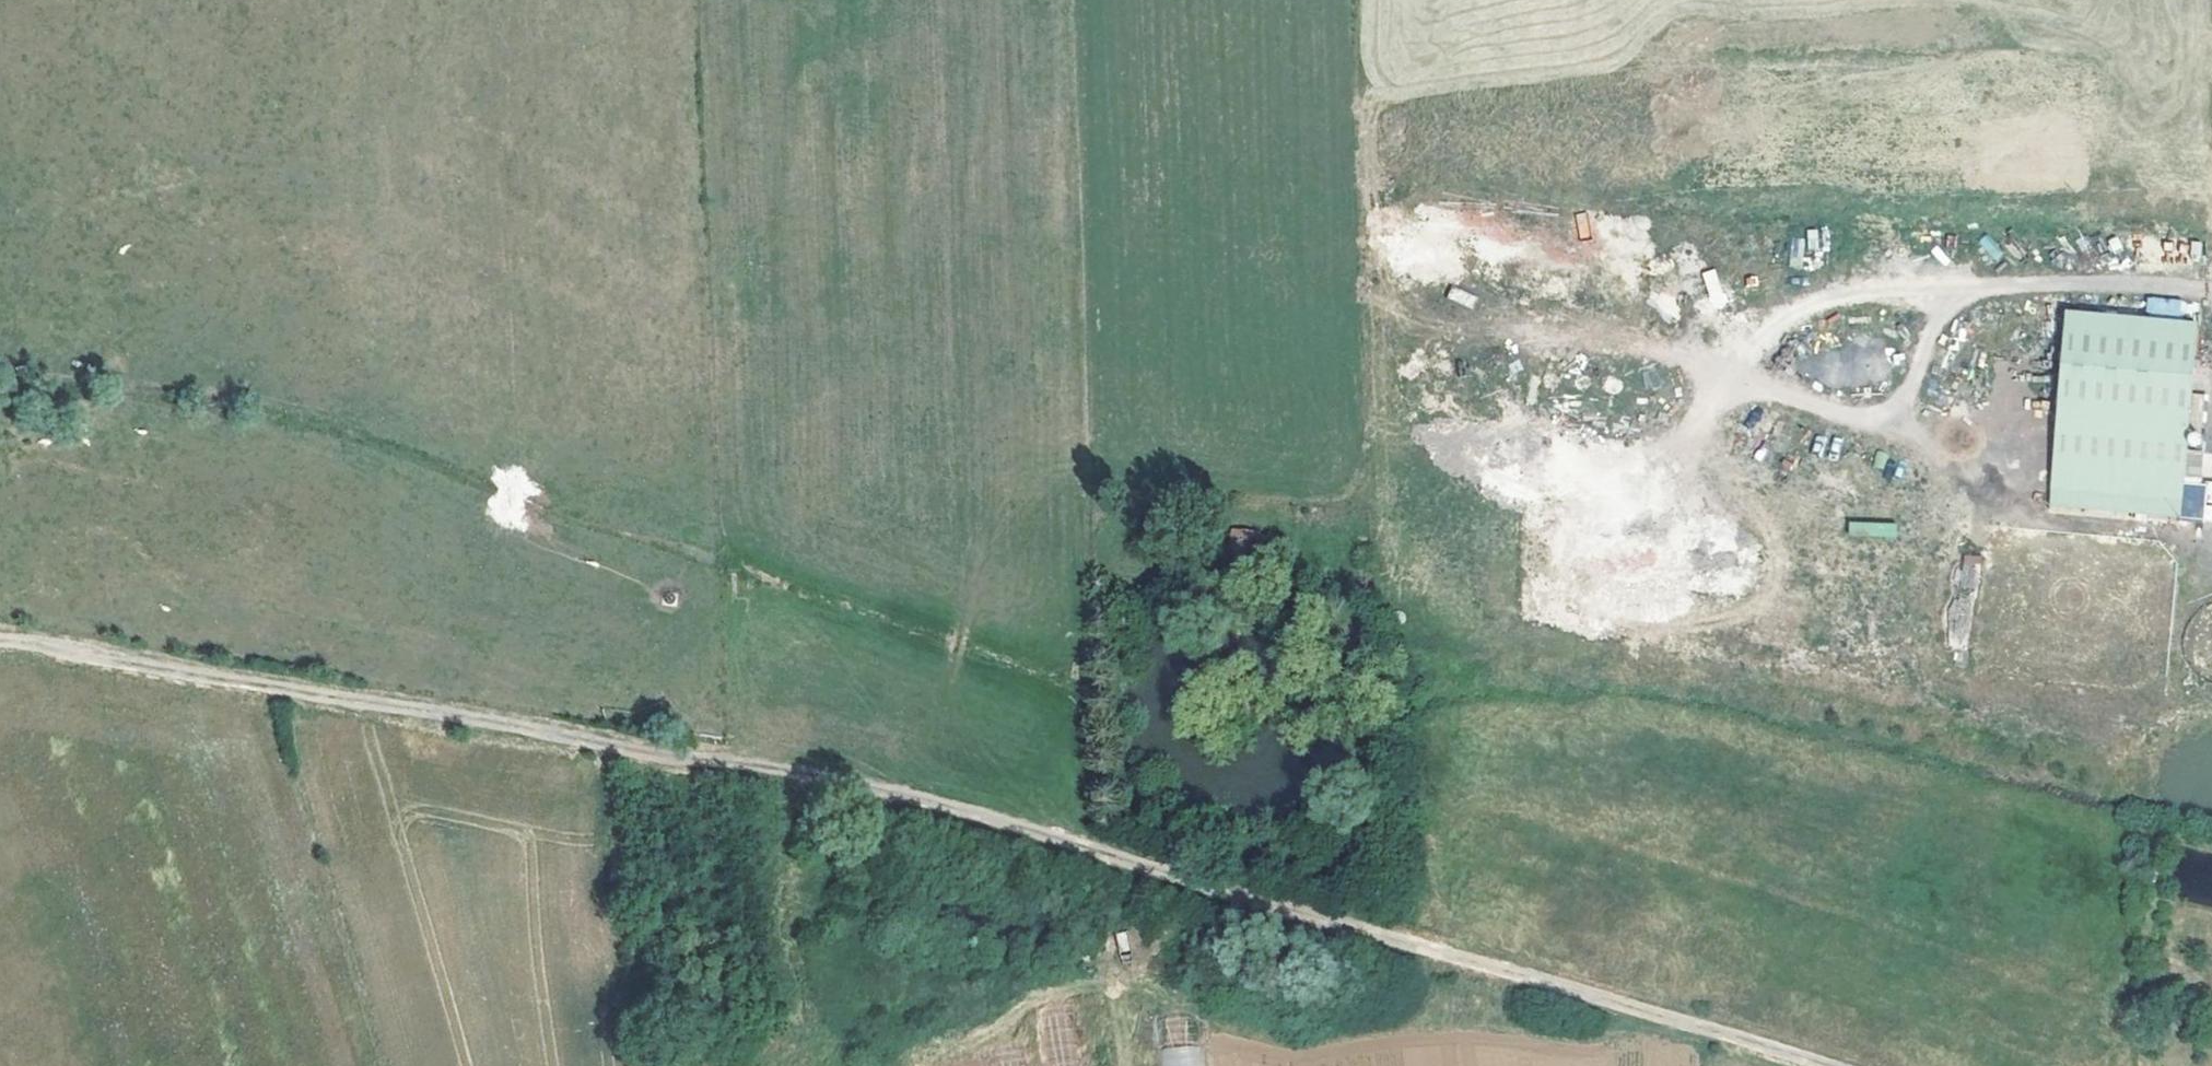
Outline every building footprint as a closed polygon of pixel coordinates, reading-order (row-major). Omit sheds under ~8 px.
[(1826,253),(1825,228),(1807,229),(1808,253),(1826,253)] [(1714,268),(1701,272),(1712,305),(1725,300),(1714,268)] [(1447,297),(1473,309),(1478,297),(1452,285),(1447,297)] [(2200,326),(2068,313),(2049,512),(2181,524),(2200,326)] [(1849,518),(1847,533),(1896,539),(1897,524),(1849,518)] [(1228,527),(1222,562),(1255,567),(1261,532),(1228,527)] [(1980,588),(1980,554),(1960,554),(1959,587),(1980,588)] [(1163,1047),(1165,1065),(1205,1065),(1204,1045),(1163,1047)]
